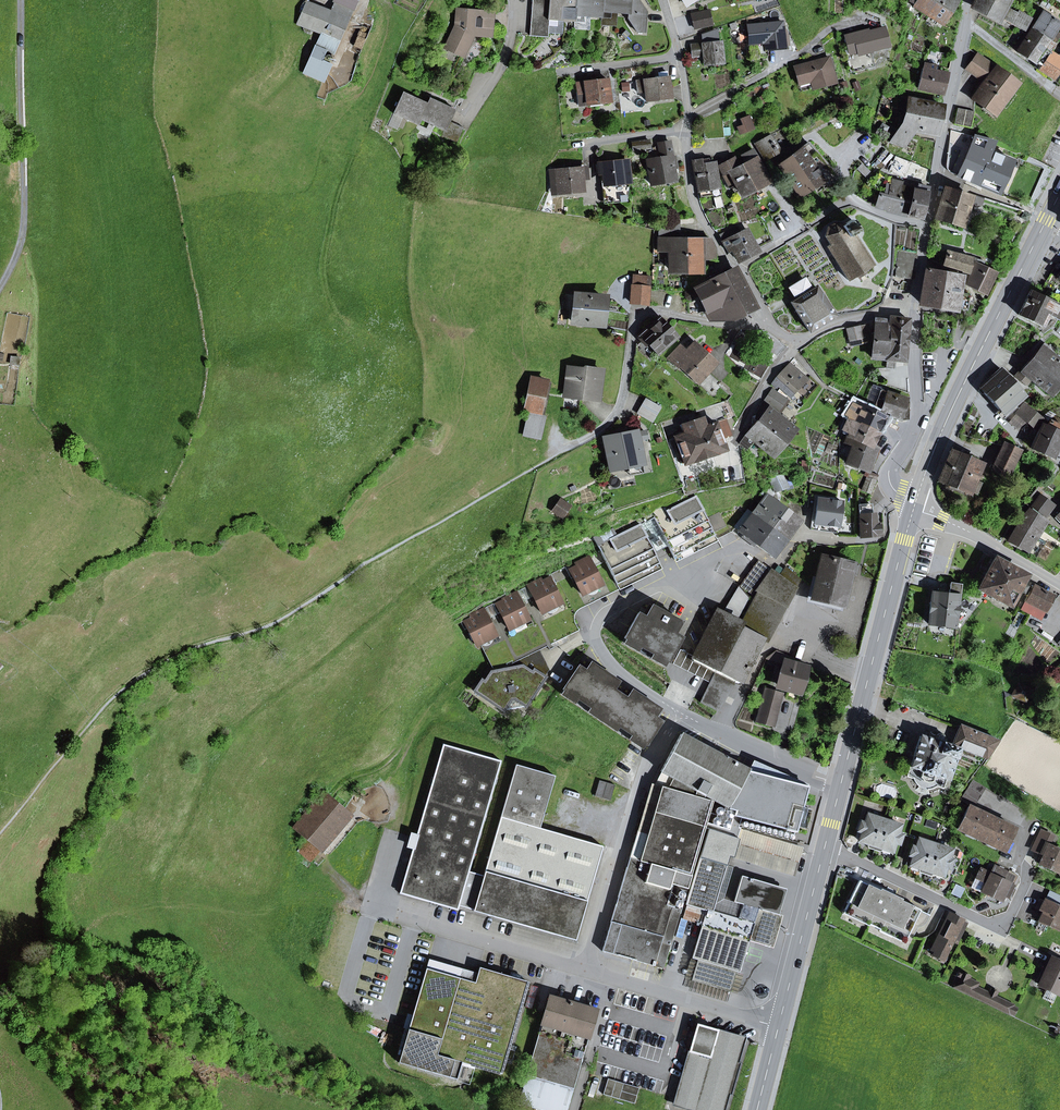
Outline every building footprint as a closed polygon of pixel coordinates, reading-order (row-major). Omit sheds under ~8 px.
[(331,11),(308,1),(298,23),(303,24),(305,31),(311,34),(313,29),(321,33),(304,72),(323,80),(330,64),(322,61),(326,50),(332,53),(352,8),(346,5),(348,2),(353,4),(355,0),(336,0),(331,11)] [(548,19),(549,0),(533,0),(530,36),(547,37),(547,33),(548,25),(548,19)] [(575,21),(575,16),(576,0),(549,0),(548,19),(557,20),(564,20),(575,21)] [(601,17),(602,12),(603,0),(576,0),(575,16),(584,16),(590,17),(601,17)] [(602,12),(611,12),(617,13),(629,13),(628,18),(637,32),(645,33),(647,12),(639,0),(603,0),(602,12)] [(909,1),(941,21),(954,0),(910,0),(909,1)] [(972,6),(984,12),(991,0),(976,0),(972,6)] [(999,16),(1004,7),(1009,0),(991,0),(984,12),(997,20),(999,16)] [(1004,7),(999,16),(1011,22),(1016,14),(1004,7)] [(463,57),(473,34),(490,36),(492,12),(457,9),(455,26),(445,49),(463,57)] [(709,10),(691,14),(695,28),(712,25),(709,10)] [(1048,42),(1048,41),(1059,23),(1042,11),(1030,30),(1048,42)] [(600,25),(616,26),(617,13),(611,12),(610,18),(601,17),(600,25)] [(1029,18),(1017,12),(1016,14),(1011,22),(1023,29),(1029,18)] [(574,29),(589,30),(590,17),(584,16),(583,22),(575,21),(574,29)] [(547,33),(563,34),(564,20),(557,20),(557,26),(548,25),(547,33)] [(767,48),(784,46),(784,45),(783,32),(782,22),(748,26),(750,43),(746,44),(748,58),(768,56),(767,48)] [(870,50),(888,45),(883,28),(868,32),(867,30),(845,35),(849,50),(857,48),(858,53),(846,56),(851,72),(874,66),(870,50)] [(702,44),(718,42),(717,30),(701,34),(702,44)] [(1048,52),(1053,44),(1048,41),(1048,42),(1030,30),(1016,51),(1033,63),(1043,48),(1048,52)] [(703,53),(704,65),(723,63),(721,42),(718,42),(702,44),(691,45),(692,57),(697,56),(697,53),(703,53)] [(1037,69),(1052,79),(1059,66),(1059,59),(1048,52),(1043,48),(1033,63),(1039,66),(1037,69)] [(1001,105),(1017,84),(977,55),(967,69),(984,82),(972,98),(982,106),(990,111),(996,102),(1001,105)] [(811,81),(813,88),(835,82),(829,57),(795,67),(799,84),(811,81)] [(924,62),(918,88),(941,94),(946,74),(934,71),(936,65),(924,62)] [(646,91),(647,101),(671,98),(668,77),(667,77),(667,72),(659,73),(659,78),(636,80),(638,92),(646,91)] [(576,83),(579,105),(610,101),(607,80),(597,81),(596,78),(592,78),(592,81),(576,83)] [(403,117),(418,124),(414,131),(415,132),(428,103),(403,92),(393,113),(403,117)] [(904,113),(939,120),(942,106),(902,97),(899,110),(904,111),(904,113)] [(463,127),(449,121),(454,109),(430,98),(428,103),(415,132),(418,125),(421,120),(429,123),(434,126),(444,130),(442,136),(457,142),(463,127)] [(981,108),(994,118),(1002,107),(1001,105),(996,102),(990,111),(982,106),(981,108)] [(954,124),(970,127),(974,111),(958,108),(954,124)] [(703,116),(704,137),(713,136),(711,112),(703,116)] [(388,125),(397,130),(403,117),(393,113),(388,125)] [(914,130),(935,135),(939,120),(904,113),(903,117),(900,116),(897,130),(890,126),(884,136),(891,140),(889,142),(903,147),(914,130)] [(742,119),(744,125),(739,127),(741,133),(753,129),(748,117),(742,119)] [(415,132),(429,138),(434,126),(429,123),(426,128),(418,125),(415,132)] [(969,146),(973,136),(954,131),(951,142),(969,146)] [(969,146),(956,176),(971,183),(983,156),(987,158),(995,139),(974,133),(973,136),(969,146)] [(764,159),(779,150),(771,134),(755,143),(764,159)] [(632,142),(633,151),(650,148),(649,140),(632,142)] [(647,160),(651,184),(675,181),(669,142),(659,144),(659,148),(661,158),(647,160)] [(807,154),(814,150),(808,142),(802,147),(807,154)] [(822,179),(825,185),(837,177),(814,150),(807,154),(802,147),(779,164),(799,194),(822,179)] [(647,160),(661,158),(659,148),(653,149),(653,152),(646,153),(647,160)] [(743,168),(754,189),(769,180),(753,150),(741,156),(745,162),(747,166),(743,168)] [(994,152),(991,159),(987,158),(983,156),(971,183),(997,194),(1011,160),(994,152)] [(912,180),(928,183),(931,170),(910,161),(909,162),(896,157),(890,171),(904,177),(906,169),(915,172),(912,180)] [(737,184),(742,195),(754,189),(743,168),(747,166),(745,162),(739,166),(734,158),(717,166),(729,188),(737,184)] [(711,195),(720,193),(714,162),(702,164),(701,159),(693,161),(699,191),(699,190),(709,189),(711,195)] [(629,180),(627,161),(599,164),(599,173),(603,172),(606,203),(626,201),(629,180)] [(865,176),(870,171),(862,164),(857,169),(865,176)] [(1026,172),(1033,177),(1037,170),(1030,166),(1026,172)] [(587,178),(587,168),(550,172),(552,192),(582,189),(581,178),(587,178)] [(887,209),(886,210),(907,215),(913,189),(901,186),(902,181),(893,179),(892,178),(879,171),(868,183),(880,190),(876,206),(887,209)] [(907,215),(920,218),(928,187),(918,185),(916,190),(913,189),(907,215)] [(973,209),(981,205),(984,198),(975,195),(971,197),(944,188),(935,218),(961,226),(967,207),(973,209)] [(1024,212),(1021,218),(1026,221),(1029,215),(1024,212)] [(758,248),(772,241),(761,219),(747,226),(758,248)] [(827,246),(848,280),(861,273),(873,265),(854,234),(859,230),(852,219),(843,225),(835,223),(828,228),(825,236),(830,245),(827,246)] [(659,223),(659,237),(679,238),(679,220),(659,223)] [(734,235),(740,232),(737,226),(731,229),(734,235)] [(733,250),(738,261),(758,251),(746,229),(740,232),(734,235),(731,229),(720,235),(723,241),(722,241),(728,252),(733,250)] [(671,257),(671,270),(686,271),(686,238),(679,238),(659,237),(659,250),(667,250),(667,256),(671,257)] [(701,258),(714,259),(714,248),(709,238),(686,238),(686,271),(701,271),(701,258)] [(667,256),(667,250),(659,250),(658,259),(667,259),(667,256)] [(948,251),(944,265),(970,272),(975,262),(983,266),(984,261),(948,251)] [(904,278),(904,274),(914,275),(917,255),(899,252),(895,277),(904,278)] [(986,291),(995,273),(983,266),(975,262),(970,272),(965,281),(975,285),(986,291)] [(732,318),(754,307),(734,269),(688,292),(686,296),(688,298),(690,299),(698,295),(710,318),(732,318)] [(955,310),(956,308),(959,292),(962,276),(947,273),(935,271),(927,269),(920,303),(955,310)] [(634,276),(633,285),(649,286),(650,277),(634,276)] [(796,299),(791,302),(809,331),(834,316),(816,287),(811,290),(804,279),(790,288),(796,299)] [(984,295),(986,291),(975,285),(973,289),(984,295)] [(633,286),(631,303),(648,305),(649,287),(633,286)] [(1041,328),(1048,332),(1054,326),(1057,320),(1059,315),(1059,306),(1058,305),(1030,291),(1018,315),(1042,327),(1041,328)] [(959,292),(956,308),(966,310),(969,294),(959,292)] [(572,321),(601,324),(604,298),(575,295),(572,321)] [(677,337),(659,318),(637,337),(642,342),(644,339),(658,354),(677,337)] [(909,319),(890,318),(890,320),(891,320),(887,359),(896,360),(904,361),(909,319)] [(874,340),(872,358),(887,359),(891,320),(890,320),(876,319),(875,325),(874,340)] [(847,328),(849,340),(861,337),(859,328),(859,325),(847,328)] [(851,345),(874,340),(875,325),(859,328),(861,337),(849,340),(851,345)] [(1044,343),(1031,358),(1059,382),(1059,381),(1059,362),(1051,355),(1056,349),(1050,344),(1048,346),(1044,343)] [(708,370),(713,364),(692,345),(686,351),(680,346),(668,359),(677,368),(679,366),(697,382),(708,370)] [(1031,379),(1049,394),(1059,382),(1031,358),(1021,370),(1020,369),(1014,376),(1026,385),(1031,379)] [(886,369),(896,370),(896,366),(896,360),(887,359),(886,369)] [(792,366),(791,367),(788,364),(775,378),(771,384),(776,388),(780,383),(791,395),(806,380),(792,366)] [(582,370),(568,368),(565,395),(580,397),(580,396),(598,398),(599,398),(602,371),(590,370),(589,367),(584,367),(582,370)] [(1024,396),(1001,369),(979,388),(999,410),(1003,415),(1014,405),(1024,396)] [(718,384),(720,382),(708,370),(697,382),(709,394),(718,384)] [(525,411),(528,412),(540,414),(547,382),(532,378),(525,411)] [(764,401),(776,409),(786,395),(779,390),(777,393),(772,390),(764,401)] [(880,413),(900,420),(909,419),(908,403),(904,404),(906,399),(881,390),(874,407),(881,410),(880,413)] [(638,414),(652,422),(661,407),(647,399),(638,414)] [(662,423),(667,439),(675,437),(684,464),(725,450),(721,439),(732,436),(721,403),(662,423)] [(856,420),(879,432),(885,418),(886,416),(862,404),(861,406),(860,407),(852,403),(845,415),(856,420)] [(1017,413),(1028,421),(1035,413),(1035,412),(1025,404),(1017,413)] [(1014,405),(1003,415),(999,410),(995,413),(1001,420),(1016,408),(1014,405)] [(780,418),(768,408),(757,421),(761,424),(760,424),(782,442),(793,428),(785,421),(787,419),(782,415),(780,418)] [(528,412),(523,434),(538,437),(543,415),(540,414),(528,412)] [(1016,428),(1028,421),(1017,413),(1009,422),(1016,428)] [(1036,428),(1042,419),(1035,413),(1028,421),(1036,428)] [(1059,426),(1059,418),(1055,416),(1049,421),(1059,426)] [(843,429),(849,432),(847,436),(872,447),(879,432),(856,420),(854,423),(847,419),(843,429)] [(754,439),(772,454),(782,442),(760,424),(761,424),(757,421),(740,442),(747,448),(754,439)] [(1030,448),(1051,458),(1059,439),(1059,433),(1059,426),(1049,421),(1046,426),(1041,424),(1030,448)] [(638,440),(647,438),(645,431),(636,432),(638,440)] [(605,441),(610,469),(643,463),(638,440),(636,432),(613,437),(614,440),(605,441)] [(853,445),(846,462),(868,471),(876,448),(872,447),(847,436),(845,442),(853,445)] [(992,469),(1007,477),(1020,449),(1005,442),(992,469)] [(975,480),(981,464),(950,451),(938,481),(969,494),(970,492),(975,480)] [(774,487),(775,491),(787,487),(783,476),(771,480),(774,487)] [(862,490),(870,494),(875,481),(867,477),(862,490)] [(970,492),(976,494),(981,483),(975,480),(970,492)] [(774,502),(779,501),(775,491),(774,487),(762,491),(755,499),(760,503),(765,495),(774,502)] [(774,502),(765,495),(760,503),(752,513),(774,530),(787,512),(774,502)] [(716,539),(717,538),(710,524),(696,496),(653,518),(667,545),(674,560),(675,559),(674,557),(715,536),(716,539)] [(1043,516),(1051,505),(1039,496),(1031,507),(1043,516)] [(815,498),(813,512),(810,530),(837,533),(838,533),(839,526),(815,523),(818,499),(815,498)] [(553,511),(562,517),(570,506),(560,499),(553,511)] [(818,499),(815,523),(839,526),(842,502),(818,499)] [(870,504),(858,505),(861,537),(880,536),(879,523),(875,523),(874,513),(871,513),(870,504)] [(1026,551),(1045,521),(1029,509),(1022,517),(1007,540),(1026,551)] [(734,528),(738,531),(752,513),(748,510),(734,528)] [(786,539),(799,521),(787,512),(774,530),(786,539)] [(772,557),(786,539),(774,530),(752,513),(738,531),(772,557)] [(710,524),(717,538),(732,531),(724,516),(710,524)] [(667,545),(653,518),(640,524),(653,552),(667,545)] [(660,567),(661,566),(653,552),(640,524),(609,539),(597,545),(618,587),(618,586),(618,585),(659,564),(660,567)] [(593,537),(597,545),(609,539),(605,531),(593,537)] [(675,559),(676,562),(718,541),(716,539),(715,536),(674,557),(675,559)] [(843,606),(851,573),(855,574),(857,565),(822,556),(811,598),(843,606)] [(582,594),(602,584),(589,557),(576,564),(577,566),(570,570),(582,594)] [(1026,586),(1021,584),(1026,575),(995,558),(978,589),(1009,606),(1018,591),(1022,593),(1026,586)] [(752,595),(755,591),(771,569),(758,560),(739,586),(752,595)] [(618,586),(620,590),(662,569),(660,567),(659,564),(618,585),(618,586)] [(778,565),(774,570),(779,574),(783,569),(778,565)] [(800,579),(785,566),(779,575),(771,569),(755,591),(757,592),(741,622),(738,628),(762,640),(764,641),(773,624),(776,625),(800,579)] [(535,600),(541,613),(562,602),(549,578),(542,582),(541,579),(528,586),(528,587),(535,600)] [(959,596),(960,585),(950,583),(948,595),(943,594),(944,589),(938,589),(937,594),(932,593),(928,623),(953,627),(957,596),(959,596)] [(749,597),(739,586),(723,613),(736,620),(749,597)] [(1025,601),(1045,612),(1053,596),(1033,586),(1025,601)] [(523,606),(535,600),(528,587),(516,593),(523,606)] [(496,605),(509,629),(529,619),(523,606),(516,593),(516,592),(503,598),(504,601),(496,605)] [(1040,621),(1045,612),(1025,601),(1020,610),(1040,621)] [(645,617),(638,613),(624,638),(626,639),(666,661),(668,662),(682,637),(675,633),(681,622),(652,605),(645,617)] [(464,621),(476,645),(496,635),(483,608),(470,615),(471,617),(464,621)] [(735,677),(741,680),(762,640),(738,628),(741,622),(736,620),(723,613),(716,610),(693,656),(717,668),(735,677)] [(664,666),(666,661),(626,639),(623,644),(664,666)] [(545,676),(549,670),(540,650),(517,661),(532,672),(534,669),(545,676)] [(680,650),(673,664),(710,683),(717,668),(693,656),(680,650)] [(766,658),(784,663),(786,654),(776,650),(766,658)] [(534,669),(532,672),(517,661),(500,670),(493,669),(484,681),(482,680),(474,691),(503,711),(504,710),(511,700),(515,699),(525,706),(526,707),(546,677),(545,676),(534,669)] [(590,708),(605,717),(620,694),(614,689),(619,681),(591,663),(586,670),(579,666),(563,689),(564,690),(578,699),(590,708)] [(787,689),(788,689),(787,694),(797,697),(805,669),(784,663),(778,685),(788,688),(787,689)] [(717,668),(710,683),(708,685),(726,694),(735,677),(717,668)] [(1018,684),(1012,695),(1026,702),(1032,691),(1018,684)] [(721,703),(722,703),(726,694),(708,685),(700,702),(717,711),(721,703)] [(766,689),(756,722),(773,726),(782,693),(766,689)] [(575,703),(578,699),(564,690),(561,694),(575,703)] [(646,745),(662,721),(655,717),(660,709),(632,690),(627,698),(620,694),(605,717),(619,727),(632,735),(645,744),(646,745)] [(504,710),(525,706),(515,699),(511,700),(504,710)] [(616,731),(619,727),(605,717),(590,708),(587,712),(616,731)] [(976,747),(974,754),(986,759),(997,741),(960,726),(954,739),(976,747)] [(654,801),(706,823),(704,828),(732,837),(737,838),(740,830),(740,828),(738,827),(740,818),(795,832),(797,827),(802,807),(807,786),(748,771),(681,734),(660,771),(672,778),(667,788),(661,786),(657,799),(655,798),(654,801)] [(932,740),(920,736),(910,767),(922,771),(920,778),(923,781),(928,783),(933,782),(935,775),(947,780),(958,749),(945,744),(947,739),(945,738),(944,735),(942,734),(939,734),(937,735),(934,735),(932,740)] [(642,749),(645,744),(632,735),(629,740),(642,749)] [(974,754),(976,747),(954,739),(952,745),(974,754)] [(458,910),(459,906),(469,872),(501,761),(443,744),(417,834),(412,849),(399,894),(458,910)] [(807,786),(808,784),(753,760),(748,771),(807,786)] [(603,846),(540,828),(555,776),(516,764),(483,876),(469,872),(459,906),(473,910),(473,911),(575,941),(603,846)] [(928,783),(923,781),(920,778),(922,771),(910,767),(907,777),(914,779),(917,785),(923,789),(931,789),(938,787),(944,789),(947,780),(935,775),(933,782),(928,783)] [(660,771),(653,784),(651,784),(638,831),(648,831),(653,812),(651,811),(654,801),(655,798),(657,799),(661,786),(667,788),(672,778),(660,771)] [(599,780),(595,796),(610,801),(615,785),(599,780)] [(972,780),(959,799),(973,808),(985,788),(972,780)] [(325,794),(296,827),(321,849),(350,816),(325,794)] [(690,876),(704,828),(706,823),(654,801),(651,811),(653,812),(648,831),(638,831),(630,858),(633,859),(630,868),(627,867),(602,951),(663,969),(690,876)] [(797,827),(805,830),(811,810),(802,807),(797,827)] [(967,807),(956,829),(1003,851),(1014,829),(967,807)] [(867,846),(868,848),(874,850),(884,820),(867,815),(864,823),(861,822),(858,831),(862,832),(859,841),(868,844),(867,846)] [(884,820),(874,850),(880,852),(881,851),(882,848),(891,851),(894,843),(898,844),(901,835),(897,834),(900,825),(885,821),(884,820)] [(727,856),(795,876),(803,848),(740,830),(737,838),(732,837),(727,856)] [(406,847),(412,849),(417,834),(411,832),(406,847)] [(1041,832),(1032,849),(1044,854),(1039,864),(1057,873),(1059,867),(1059,852),(1045,844),(1049,836),(1041,832)] [(918,871),(919,872),(925,874),(935,845),(919,839),(916,848),(912,846),(909,855),(913,857),(910,865),(919,868),(918,871)] [(314,862),(322,851),(308,840),(299,852),(314,862)] [(948,859),(951,850),(935,845),(925,874),(931,876),(932,875),(933,873),(942,876),(945,867),(949,868),(952,860),(948,859)] [(749,940),(758,909),(778,914),(785,890),(760,882),(761,879),(752,877),(752,880),(741,876),(734,901),(742,904),(738,919),(712,911),(726,865),(699,857),(685,904),(687,905),(684,916),(694,919),(693,922),(701,925),(691,958),(697,960),(691,980),(730,992),(736,972),(739,972),(749,940)] [(1002,895),(1007,897),(1013,886),(1001,880),(1005,872),(994,867),(990,875),(979,870),(971,887),(999,901),(1002,895)] [(861,877),(870,881),(873,875),(864,871),(861,877)] [(1001,880),(1013,886),(1017,877),(1005,872),(1001,880)] [(879,891),(859,881),(845,909),(858,916),(860,911),(872,917),(868,924),(879,930),(883,922),(896,928),(893,933),(906,939),(908,935),(912,926),(915,927),(918,927),(924,925),(926,923),(930,915),(880,890),(879,891)] [(1049,891),(1046,899),(1059,905),(1059,896),(1049,891)] [(1059,923),(1059,908),(1044,901),(1040,909),(1043,911),(1038,921),(1057,929),(1059,923)] [(749,940),(772,947),(782,916),(778,914),(758,909),(749,940)] [(868,924),(872,917),(860,911),(858,916),(845,909),(843,913),(868,926),(868,924)] [(944,956),(945,957),(954,938),(962,921),(963,920),(948,913),(944,921),(940,919),(935,930),(939,932),(931,950),(935,952),(944,956)] [(962,921),(954,938),(959,941),(967,924),(962,921)] [(906,939),(893,933),(896,928),(883,922),(879,930),(879,931),(904,943),(906,939)] [(908,935),(913,937),(918,927),(915,927),(912,926),(908,935)] [(943,960),(944,956),(935,952),(933,955),(943,960)] [(683,978),(691,980),(697,960),(691,958),(690,958),(683,978)] [(475,983),(477,973),(429,959),(426,968),(475,983)] [(1059,987),(1059,963),(1051,959),(1045,970),(1042,969),(1040,973),(1044,974),(1039,984),(1058,993),(1059,987)] [(426,968),(398,1063),(457,1080),(462,1063),(501,1074),(505,1059),(512,1061),(515,1051),(508,1049),(528,982),(479,967),(477,973),(475,983),(426,968)] [(727,1003),(730,992),(691,980),(688,991),(727,1003)] [(549,997),(518,1104),(540,1109),(567,1109),(596,1010),(549,997)] [(732,1078),(729,1077),(730,1071),(735,1068),(743,1039),(696,1024),(694,1032),(693,1038),(674,1104),(695,1109),(723,1109),(729,1088),(727,1083),(728,1077),(732,1078)] [(603,1094),(619,1099),(623,1083),(608,1079),(603,1094)] [(639,1088),(623,1083),(619,1099),(634,1103),(639,1088)]
